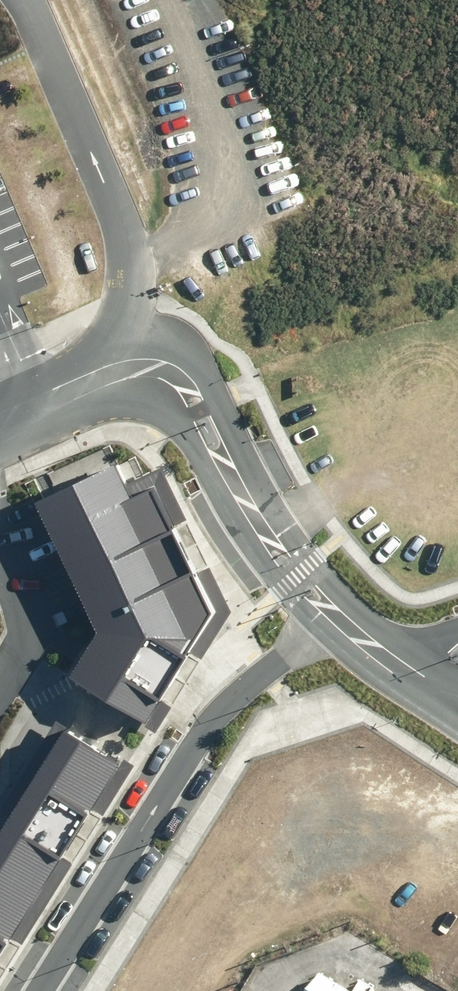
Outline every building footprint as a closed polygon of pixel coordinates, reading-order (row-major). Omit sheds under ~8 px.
[(156,721),(211,638),(202,620),(222,611),(152,466),(132,475),(122,454),(40,493),(103,623),(74,667),(156,721)] [(16,930),(25,935),(75,854),(64,847),(95,798),(107,805),(135,760),(60,713),(3,802),(13,808),(0,828),(0,956),(16,930)] [(385,978),(381,975),(379,977),(370,971),(361,985),(329,965),(313,990),(377,990),(385,978)]
